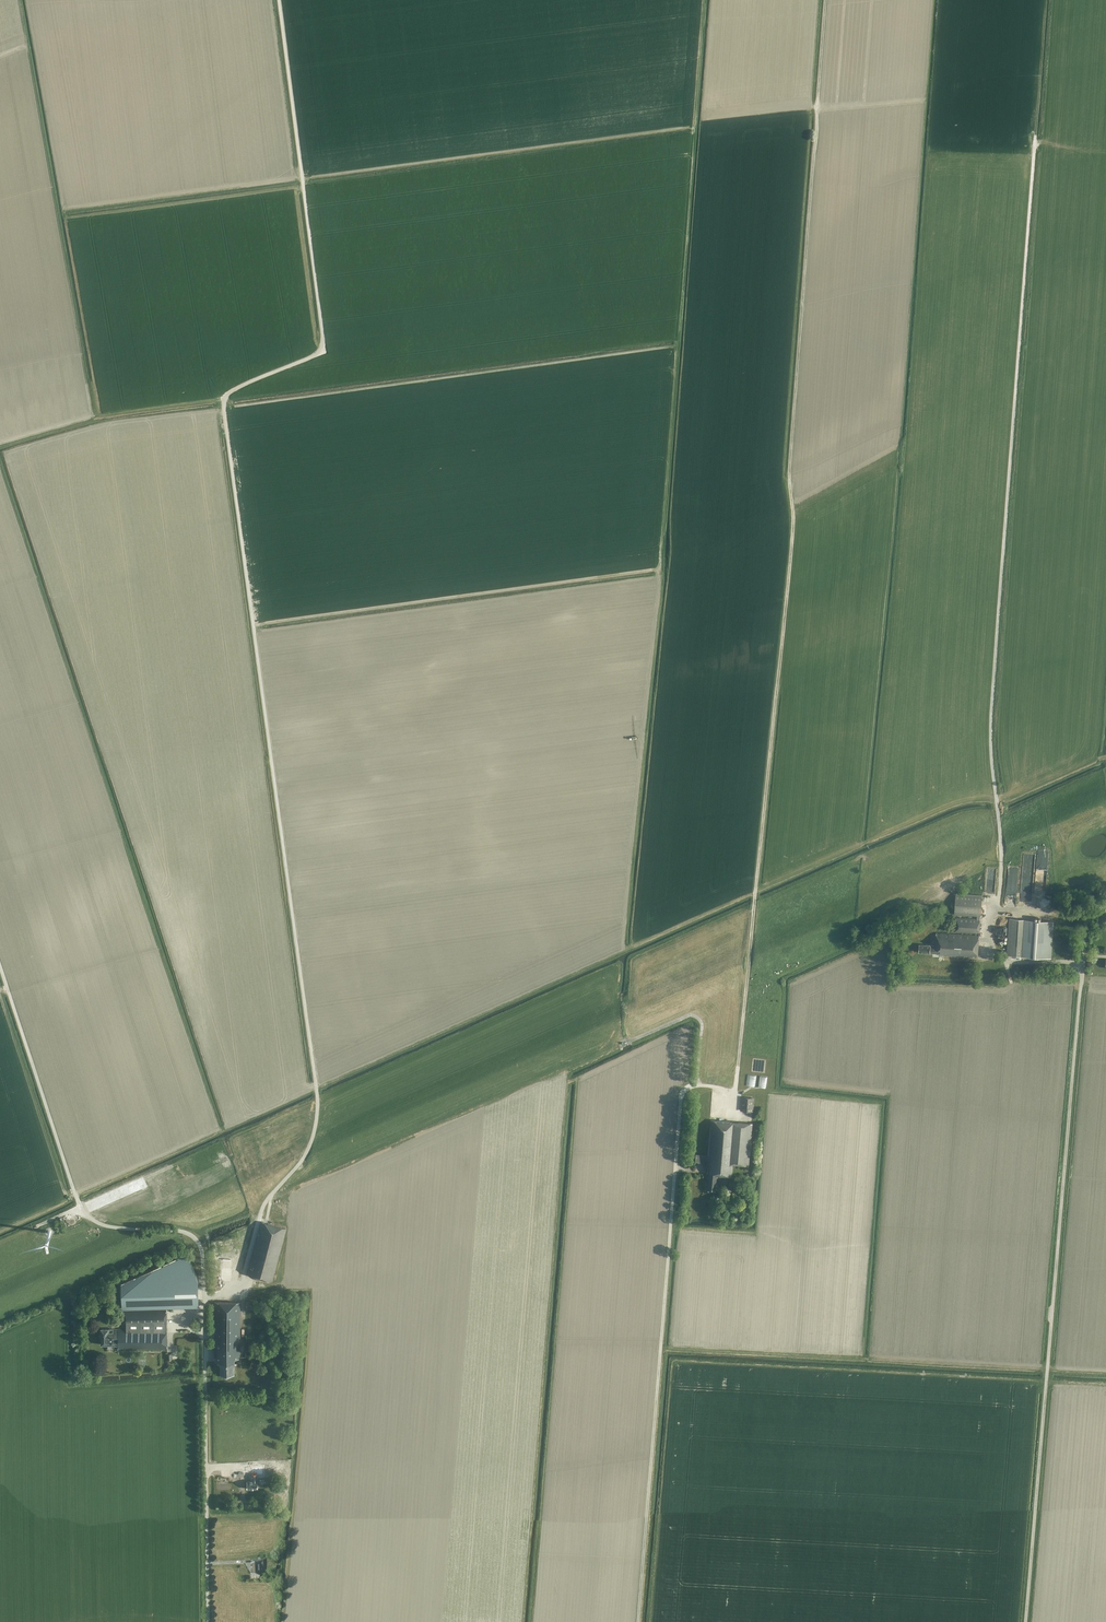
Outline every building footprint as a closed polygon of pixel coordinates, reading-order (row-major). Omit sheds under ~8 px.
[(1039,851),(1038,857),(1043,857),(1042,860),(1048,860),(1049,852),(1039,851)] [(977,916),(977,919),(956,918),(955,932),(977,933),(977,935),(936,933),(935,945),(919,944),(919,952),(939,953),(939,955),(978,957),(982,895),(956,894),(955,915),(977,916)] [(1007,955),(1027,956),(1051,958),(1054,921),(1028,919),(1009,918),(1007,955)] [(748,1086),(757,1086),(757,1075),(749,1075),(748,1086)] [(767,1088),(769,1076),(761,1075),(760,1087),(767,1088)] [(752,1111),(754,1098),(741,1097),(740,1110),(752,1111)] [(715,1191),(716,1184),(716,1176),(731,1177),(733,1164),(748,1165),(752,1123),(710,1120),(707,1155),(695,1154),(695,1162),(702,1162),(702,1161),(707,1161),(706,1167),(708,1167),(707,1173),(709,1173),(707,1190),(715,1191)] [(271,1281),(286,1228),(261,1221),(247,1274),(271,1281)] [(198,1298),(198,1279),(187,1254),(121,1282),(122,1304),(122,1307),(122,1309),(166,1307),(174,1304),(174,1303),(180,1301),(186,1299),(187,1299),(187,1298),(193,1298),(198,1298)] [(249,1359),(249,1344),(245,1344),(245,1356),(240,1356),(240,1302),(214,1302),(214,1357),(217,1357),(217,1364),(220,1364),(220,1373),(225,1373),(225,1377),(226,1377),(228,1377),(229,1376),(229,1373),(234,1373),(234,1359),(239,1359),(249,1359)] [(167,1349),(166,1309),(122,1310),(122,1326),(119,1326),(119,1328),(108,1328),(101,1328),(101,1344),(118,1344),(118,1349),(167,1349)] [(247,1488),(258,1488),(257,1480),(257,1472),(252,1473),(252,1481),(246,1481),(247,1488)] [(253,1564),(251,1565),(251,1577),(260,1577),(259,1567),(263,1567),(263,1561),(253,1561),(253,1564)]
